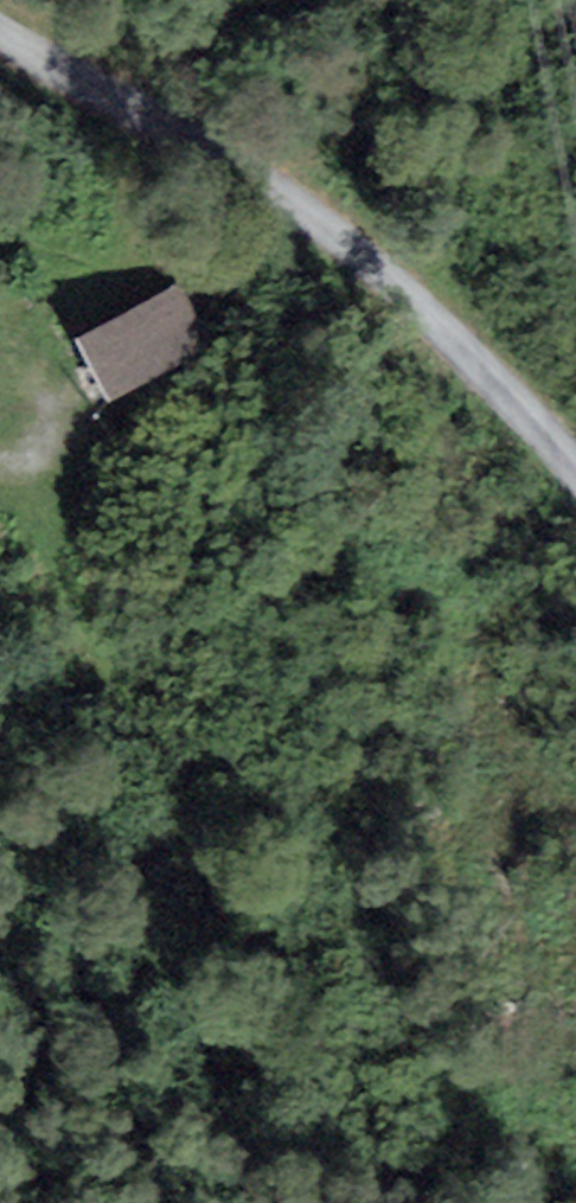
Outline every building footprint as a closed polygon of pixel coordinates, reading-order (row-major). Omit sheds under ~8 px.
[(176,279),(77,326),(93,360),(109,394),(209,346),(176,279)]
